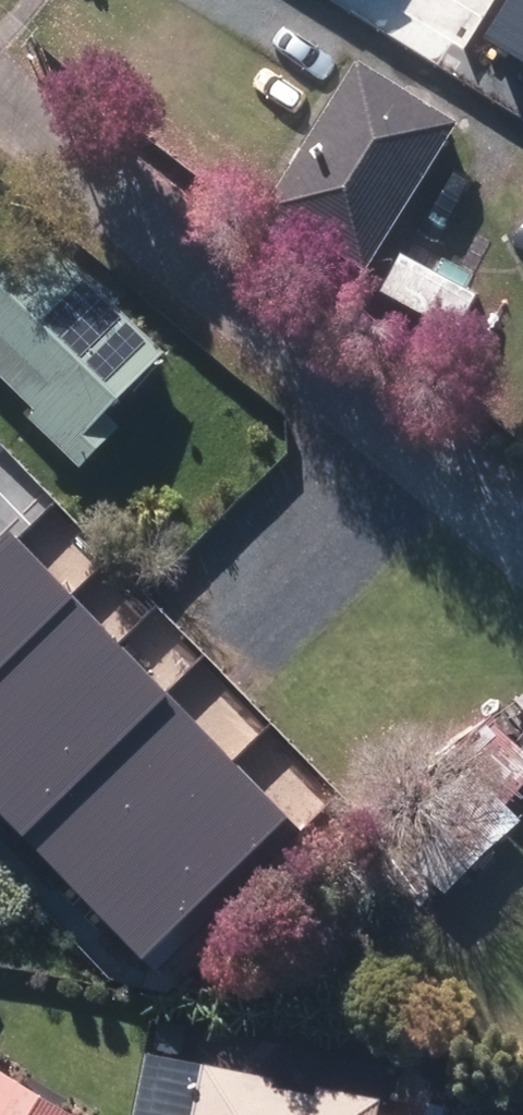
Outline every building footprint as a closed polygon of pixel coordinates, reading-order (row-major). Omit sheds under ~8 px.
[(482,36),(522,61),(522,0),(504,0),(482,36)] [(264,211),(365,275),(457,127),(356,64),(264,211)] [(82,469),(120,429),(107,416),(164,356),(34,234),(0,270),(0,374),(35,407),(26,416),(82,469)] [(387,280),(450,328),(470,301),(407,253),(387,280)] [(71,596),(12,536),(0,548),(0,665),(71,596)] [(119,644),(71,596),(0,665),(0,760),(119,644)] [(168,694),(119,644),(0,760),(0,813),(22,835),(168,694)] [(89,903),(235,763),(168,694),(22,835),(89,903)] [(288,817),(235,763),(89,903),(142,958),(288,817)] [(378,1103),(204,1068),(195,1114),(376,1114),(378,1103)] [(0,1073),(0,1114),(70,1114),(0,1073)]
